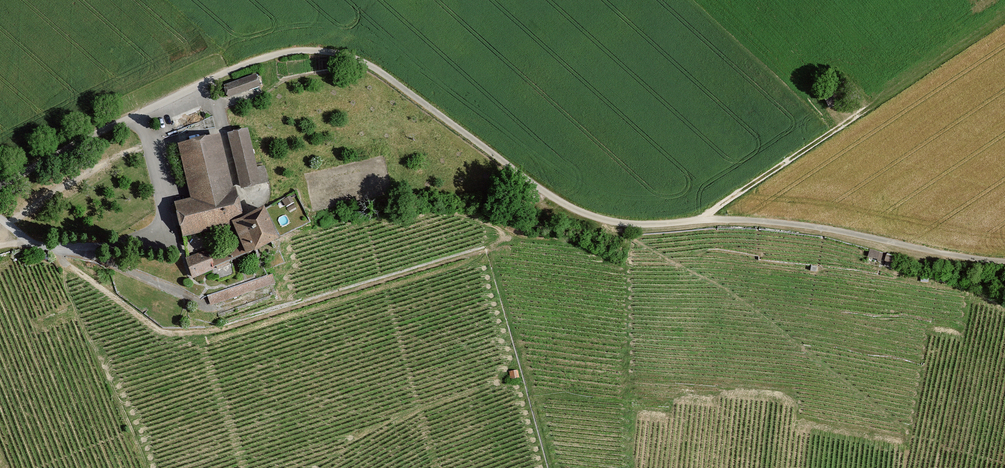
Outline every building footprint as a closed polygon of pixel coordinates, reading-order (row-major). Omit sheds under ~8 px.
[(224,88),(228,101),(260,90),(256,77),(224,88)] [(901,94),(890,103),(896,110),(907,102),(901,94)] [(246,129),(228,134),(241,191),(270,182),(266,167),(257,170),(246,129)] [(220,134),(177,147),(188,201),(174,207),(183,241),(242,217),(220,134)] [(228,243),(234,265),(277,241),(264,209),(224,230),(228,243)] [(228,243),(186,261),(192,282),(234,265),(228,243)] [(872,249),(870,256),(883,260),(885,252),(872,249)] [(518,370),(510,370),(510,379),(519,378),(518,370)]
